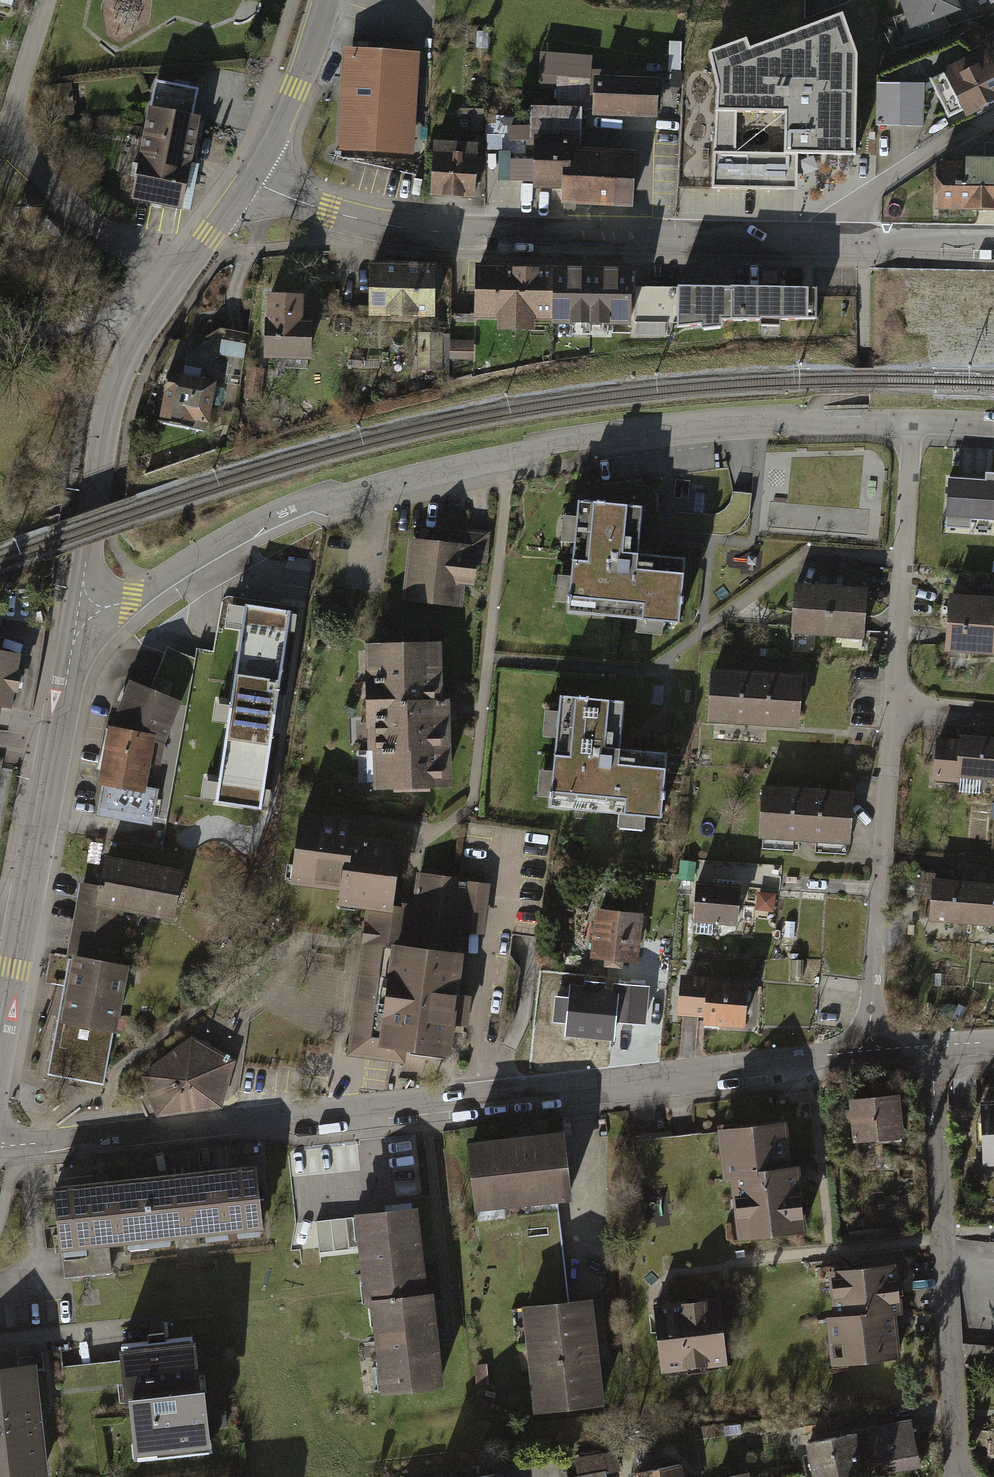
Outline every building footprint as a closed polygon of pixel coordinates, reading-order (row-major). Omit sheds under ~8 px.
[(14,9),(16,0),(0,0),(0,5),(14,9)] [(912,27),(948,15),(949,19),(964,14),(959,0),(903,0),(912,27)] [(718,124),(714,188),(789,189),(790,154),(855,154),(857,56),(843,16),(728,57),(738,81),(719,86),(718,115),(788,116),(786,154),(736,153),(737,124),(718,124)] [(345,49),(340,153),(416,157),(421,53),(345,49)] [(947,70),(971,117),(993,106),(993,59),(989,49),(947,70)] [(558,105),(582,105),(581,101),(583,96),(586,92),(590,89),(590,76),(592,56),(543,51),(542,72),(559,74),(558,105)] [(659,77),(597,75),(595,111),(657,113),(659,77)] [(159,81),(134,202),(187,213),(206,120),(198,118),(204,90),(159,81)] [(928,84),(879,82),(878,126),(927,127),(928,84)] [(527,151),(535,151),(535,135),(570,135),(574,135),(574,117),(581,117),(582,105),(558,105),(532,104),(532,126),(513,126),(513,138),(528,139),(527,151)] [(484,110),(462,109),(461,128),(483,129),(484,110)] [(570,146),(570,135),(535,135),(535,151),(535,185),(565,184),(564,200),(633,202),(635,151),(570,146)] [(483,143),(435,141),(433,195),(482,197),(483,143)] [(941,211),(993,210),(993,146),(989,146),(989,157),(974,157),(974,162),(940,163),(941,211)] [(534,185),(534,167),(514,167),(513,184),(534,185)] [(373,263),(373,316),(441,316),(441,263),(373,263)] [(556,320),(557,266),(479,265),(478,319),(498,319),(498,328),(541,329),(541,320),(556,320)] [(556,320),(556,325),(638,326),(639,268),(557,266),(556,320)] [(680,287),(679,331),(709,324),(709,330),(730,326),(730,319),(767,320),(766,327),(787,327),(787,321),(821,321),(821,290),(680,287)] [(273,293),(269,359),(317,362),(319,322),(308,322),(310,295),(273,293)] [(450,335),(414,335),(414,372),(423,372),(423,383),(445,383),(445,372),(450,372),(450,359),(450,342),(450,335)] [(474,341),(450,342),(450,359),(474,359),(474,341)] [(247,345),(226,342),(224,355),(245,358),(247,345)] [(168,376),(159,424),(206,432),(215,384),(168,376)] [(218,436),(219,446),(229,445),(228,436),(218,436)] [(950,473),(948,511),(993,514),(993,476),(950,473)] [(652,506),(577,501),(576,514),(564,513),(562,544),(573,545),(571,575),(560,574),(557,604),(569,604),(568,612),(638,617),(636,632),(668,634),(669,620),(682,621),(687,553),(649,551),(652,506)] [(406,601),(466,606),(467,585),(479,586),(480,561),(490,562),(492,532),(451,529),(450,541),(411,538),(406,601)] [(795,634),(831,636),(834,584),(798,582),(795,634)] [(831,636),(868,638),(871,586),(834,584),(831,636)] [(947,653),(993,657),(993,600),(953,595),(947,653)] [(289,609),(245,603),(215,803),(258,809),(289,609)] [(447,642),(372,644),(376,754),(368,754),(369,792),(458,789),(455,696),(449,696),(447,642)] [(19,709),(26,654),(0,650),(0,706),(19,709)] [(714,668),(710,720),(802,727),(806,675),(714,668)] [(108,774),(106,786),(102,807),(154,816),(158,793),(148,791),(153,766),(163,769),(167,746),(184,703),(133,683),(116,726),(114,735),(105,733),(99,773),(108,774)] [(627,700),(561,695),(560,711),(548,710),(545,740),(557,741),(555,770),(541,769),(539,798),(552,799),(552,808),(621,814),(620,827),(646,829),(647,816),(663,817),(669,750),(623,746),(627,700)] [(961,778),(964,739),(940,737),(937,781),(961,783),(961,778)] [(993,780),(993,741),(964,739),(961,778),(993,780)] [(762,788),(759,840),(766,841),(766,848),(797,850),(797,843),(819,844),(818,851),(846,853),(846,846),(850,846),(854,794),(762,788)] [(351,819),(300,813),(292,880),(342,887),(340,903),(367,905),(389,908),(390,901),(398,841),(349,835),(351,819)] [(191,871),(110,856),(104,887),(83,883),(70,952),(73,952),(116,961),(125,912),(182,922),(191,871)] [(697,863),(682,862),(681,876),(696,877),(697,863)] [(490,883),(419,875),(416,904),(413,929),(391,926),(389,943),(376,941),(364,1044),(405,1049),(447,1052),(451,1023),(466,1025),(469,996),(455,995),(463,932),(485,934),(490,883)] [(932,921),(976,924),(979,883),(935,880),(932,921)] [(993,926),(993,884),(979,883),(976,924),(993,926)] [(698,884),(695,921),(742,924),(744,888),(698,884)] [(403,1061),(405,1049),(364,1044),(376,941),(389,943),(391,926),(413,929),(416,904),(406,903),(390,901),(389,908),(367,905),(363,937),(348,1054),(403,1061)] [(643,914),(597,910),(593,956),(638,961),(643,914)] [(73,952),(49,1075),(104,1085),(114,1031),(120,1032),(133,964),(116,961),(73,952)] [(683,975),(680,1012),(707,1015),(706,1023),(745,1026),(747,1003),(752,1000),(752,992),(748,988),(749,981),(683,975)] [(571,987),(567,1033),(612,1037),(614,1021),(644,1023),(647,987),(615,984),(614,991),(571,987)] [(238,1064),(239,1060),(191,1037),(140,1074),(159,1116),(225,1107),(232,1109),(245,1066),(238,1064)] [(851,1101),(856,1141),(905,1136),(900,1095),(851,1101)] [(980,1097),(981,1163),(993,1163),(993,1097),(980,1097)] [(787,1123),(721,1130),(727,1177),(735,1176),(742,1238),(806,1231),(799,1169),(792,1170),(787,1123)] [(470,1145),(477,1209),(511,1205),(557,1200),(570,1199),(563,1134),(470,1145)] [(343,1217),(335,1158),(306,1162),(314,1221),(343,1217)] [(259,1165),(146,1178),(153,1238),(266,1225),(259,1165)] [(153,1238),(146,1178),(57,1188),(64,1248),(110,1243),(153,1238)] [(569,1304),(557,1200),(511,1205),(524,1309),(569,1304)] [(417,1208),(356,1216),(366,1304),(371,1303),(428,1296),(417,1208)] [(114,1272),(110,1243),(64,1248),(67,1277),(114,1272)] [(897,1265),(833,1273),(838,1318),(830,1319),(835,1364),(901,1357),(896,1313),(903,1313),(897,1265)] [(432,1296),(428,1296),(371,1303),(382,1394),(443,1386),(432,1296)] [(657,1306),(664,1372),(727,1365),(720,1299),(657,1306)] [(569,1304),(524,1309),(537,1412),(605,1404),(592,1301),(569,1304)] [(149,1341),(122,1343),(125,1383),(132,1382),(134,1399),(132,1399),(136,1443),(152,1442),(154,1457),(196,1453),(194,1440),(207,1438),(201,1391),(192,1392),(191,1375),(196,1374),(192,1336),(164,1339),(164,1332),(149,1334),(149,1341)] [(0,1373),(0,1476),(43,1472),(31,1370),(0,1373)] [(913,1424),(858,1434),(866,1474),(898,1468),(896,1461),(919,1457),(913,1424)] [(808,1444),(814,1476),(867,1476),(866,1474),(858,1434),(808,1444)] [(603,1454),(576,1459),(580,1476),(608,1476),(603,1454)] [(639,1474),(639,1476),(685,1476),(683,1466),(639,1474)]
